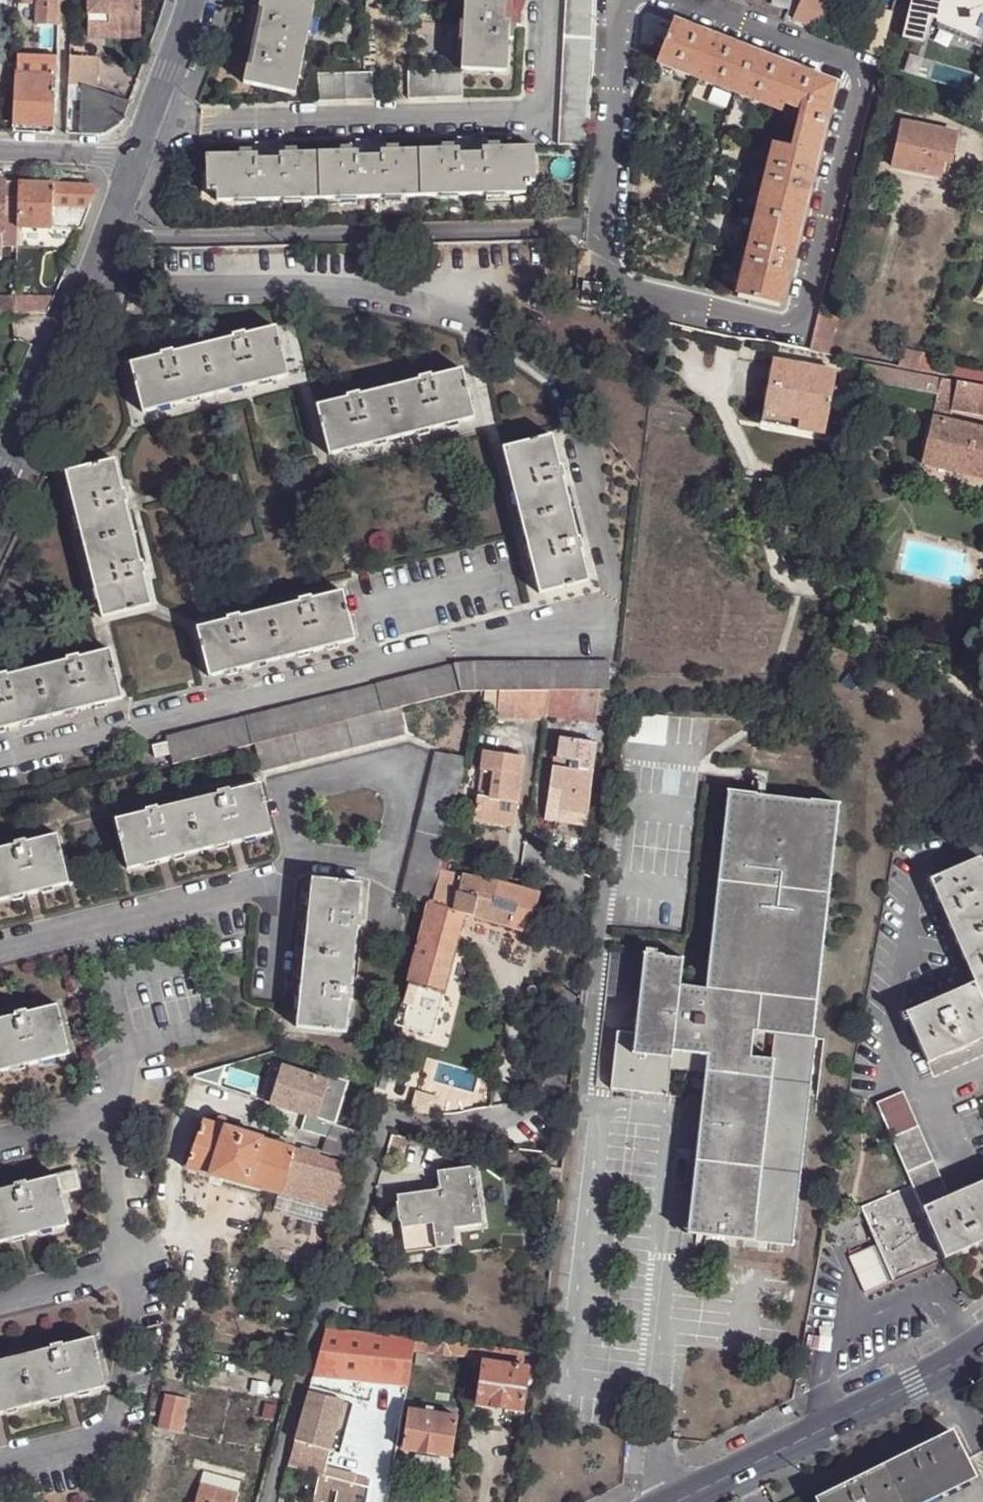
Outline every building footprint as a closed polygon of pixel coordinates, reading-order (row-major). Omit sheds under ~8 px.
[(59,0),(36,0),(36,5),(35,25),(58,25),(59,0)] [(88,9),(88,25),(109,25),(108,33),(140,33),(140,0),(88,0),(88,9)] [(313,5),(291,0),(261,0),(259,8),(253,7),(247,25),(244,34),(250,40),(249,48),(250,48),(242,84),(271,90),(294,95),(297,79),(294,78),(297,63),(300,64),(307,35),(303,34),(307,19),(310,20),(313,5)] [(462,71),(506,73),(508,29),(508,24),(504,24),(504,11),(505,0),(464,0),(462,24),(465,24),(464,40),(462,41),(460,71),(462,71)] [(510,1),(507,0),(505,0),(504,11),(521,13),(525,0),(510,0),(510,1)] [(594,0),(566,0),(558,145),(586,145),(594,0)] [(784,9),(786,0),(770,0),(769,5),(784,9)] [(792,20),(816,31),(831,0),(801,0),(792,20)] [(896,36),(916,44),(925,22),(971,40),(974,31),(982,35),(982,0),(910,0),(896,36)] [(521,13),(504,11),(504,24),(508,24),(508,29),(516,29),(516,25),(521,25),(521,13)] [(671,24),(655,63),(781,112),(785,103),(802,110),(793,149),(773,145),(737,297),(778,307),(831,86),(671,24)] [(109,25),(88,25),(88,38),(140,39),(140,33),(108,33),(109,25)] [(82,87),(96,92),(97,59),(71,58),(70,86),(82,87)] [(17,63),(16,75),(56,77),(57,65),(17,63)] [(935,63),(930,77),(968,90),(973,76),(935,63)] [(462,98),(462,71),(460,71),(406,72),(407,99),(462,98)] [(317,74),(318,103),(372,101),(372,73),(361,73),(317,74)] [(16,75),(14,125),(54,127),(56,77),(16,75)] [(96,92),(82,87),(80,136),(102,137),(123,123),(129,105),(96,92)] [(892,169),(938,179),(942,162),(949,163),(950,156),(955,136),(901,124),(892,169)] [(483,144),(484,141),(483,132),(469,138),(469,140),(471,140),(472,145),(483,144)] [(371,147),(381,147),(381,144),(381,137),(368,140),(368,142),(369,142),(371,147)] [(459,142),(459,150),(460,150),(459,155),(482,155),(482,149),(484,149),(483,144),(472,145),(471,140),(469,140),(469,138),(458,140),(459,142)] [(269,150),(280,150),(280,147),(280,140),(266,143),(266,145),(267,145),(269,150)] [(356,144),(357,153),(358,153),(358,158),(380,158),(380,152),(381,152),(381,147),(371,147),(369,142),(368,142),(356,142),(356,144)] [(279,155),(280,155),(280,150),(269,150),(267,145),(266,145),(254,145),(254,148),(255,156),(256,156),(256,161),(279,160),(279,155)] [(421,151),(421,197),(441,197),(441,194),(456,194),(456,198),(486,196),(486,193),(503,193),(503,196),(524,195),(524,183),(534,183),(533,148),(488,150),(484,149),(482,149),(482,155),(459,155),(460,150),(459,150),(453,150),(421,151)] [(401,198),(421,197),(421,151),(386,152),(381,152),(380,152),(380,158),(358,158),(358,153),(357,153),(352,153),(319,154),(320,201),(339,200),(339,197),(355,197),(356,199),(385,199),(385,196),(400,196),(401,198)] [(300,201),(320,201),(319,154),(286,155),(280,155),(279,155),(279,160),(256,161),(256,156),(255,156),(250,156),(206,157),(207,192),(216,192),(216,203),(236,203),(236,200),(254,199),(254,203),(284,201),(284,198),(299,198),(300,201)] [(942,162),(938,179),(945,180),(946,176),(948,169),(949,163),(942,162)] [(18,215),(19,183),(4,182),(3,215),(18,215)] [(92,186),(19,183),(18,215),(18,228),(52,229),(53,206),(90,207),(96,191),(92,186)] [(90,207),(53,206),(52,229),(82,230),(90,207)] [(0,231),(0,256),(1,257),(1,246),(17,247),(18,228),(18,215),(3,215),(2,231),(0,231)] [(0,297),(0,308),(15,308),(15,297),(0,297)] [(15,308),(15,314),(48,310),(54,298),(15,297),(15,308)] [(0,308),(0,316),(15,314),(15,308),(0,308)] [(810,351),(829,355),(838,318),(819,314),(810,351)] [(247,385),(257,383),(288,374),(276,326),(245,334),(235,337),(172,352),(163,355),(131,363),(144,411),(175,404),(185,401),(247,385)] [(902,369),(918,372),(923,359),(924,355),(906,351),(902,369)] [(918,372),(937,376),(939,363),(923,359),(918,372)] [(801,418),(825,423),(835,372),(771,360),(763,403),(772,405),(770,413),(793,417),(794,409),(802,411),(801,418)] [(939,380),(863,365),(859,379),(936,394),(939,380)] [(982,385),(982,372),(956,366),(953,379),(982,385)] [(433,427),(442,425),(475,417),(463,368),(430,376),(421,379),(358,394),(349,397),(316,404),(328,453),(361,446),(370,443),(433,427)] [(956,382),(939,380),(936,394),(932,411),(931,416),(949,420),(951,406),(956,382)] [(956,382),(951,406),(982,413),(982,387),(956,382)] [(823,433),(825,423),(801,418),(802,411),(794,409),(793,417),(770,413),(772,405),(763,403),(761,411),(759,420),(823,433)] [(949,420),(931,416),(920,462),(982,480),(982,430),(949,420)] [(530,553),(532,563),(540,594),(589,582),(581,550),(579,541),(563,478),(561,468),(553,436),(503,448),(511,481),(514,491),(530,553)] [(91,574),(94,586),(102,618),(151,605),(143,574),(140,563),(125,502),(122,491),(115,459),(65,472),(73,503),(76,516),(91,574)] [(313,651),(323,649),(355,640),(343,591),(311,600),(301,602),(239,617),(229,620),(197,628),(210,677),(241,669),(251,667),(313,651)] [(90,708),(122,699),(110,650),(78,658),(68,660),(6,676),(0,678),(0,730),(9,728),(18,725),(80,710),(90,708)] [(169,754),(172,763),(254,743),(398,707),(457,692),(481,692),(484,692),(501,691),(550,691),(601,691),(610,692),(610,663),(469,664),(454,666),(164,737),(166,742),(169,754)] [(498,717),(501,691),(484,692),(481,715),(498,717)] [(546,716),(550,691),(501,691),(498,717),(498,718),(546,718),(546,716)] [(598,714),(601,691),(550,691),(546,716),(597,724),(598,714)] [(398,707),(254,743),(262,771),(406,735),(398,707)] [(666,718),(634,715),(632,741),(663,744),(666,718)] [(549,808),(590,813),(599,743),(562,738),(559,759),(564,759),(563,768),(555,767),(549,808)] [(155,758),(169,754),(166,742),(152,746),(155,758)] [(492,798),(479,797),(476,821),(517,828),(527,757),(487,751),(483,772),(495,773),(492,798)] [(444,852),(465,759),(437,753),(403,898),(430,904),(440,873),(444,852)] [(556,758),(555,767),(563,768),(564,759),(559,759),(556,758)] [(483,772),(479,797),(492,798),(495,773),(483,772)] [(158,811),(145,814),(116,821),(128,870),(159,863),(169,860),(230,845),(241,842),(273,834),(260,785),(230,792),(217,795),(158,811)] [(635,1034),(633,1053),(671,1058),(672,1051),(706,1055),(704,1072),(698,1134),(687,1233),(792,1245),(816,1038),(812,1038),(837,804),(728,791),(706,989),(679,986),(682,959),(656,955),(657,951),(645,949),(635,1034)] [(588,825),(590,813),(549,808),(547,820),(588,825)] [(14,847),(0,850),(0,902),(29,895),(38,893),(70,885),(57,836),(26,844),(14,847)] [(973,983),(982,1006),(982,866),(979,857),(928,879),(973,983)] [(535,891),(440,873),(430,904),(408,986),(446,996),(470,916),(527,933),(535,891)] [(301,986),(300,996),(297,1028),(347,1034),(350,1003),(351,990),(357,929),(359,917),(362,884),(312,880),(308,913),(307,922),(301,986)] [(904,1012),(907,1019),(926,1063),(982,1039),(982,1006),(973,983),(904,1012)] [(446,996),(408,986),(395,1027),(434,1036),(446,996)] [(28,1065),(38,1063),(70,1055),(57,1006),(26,1014),(14,1017),(0,1020),(0,1072),(28,1065)] [(670,1068),(671,1058),(633,1053),(635,1034),(617,1032),(611,1088),(667,1094),(670,1068)] [(670,1068),(704,1072),(706,1055),(672,1051),(671,1058),(670,1068)] [(329,1083),(283,1069),(272,1105),(307,1114),(302,1130),(329,1138),(323,1154),(350,1163),(359,1133),(345,1129),(336,1126),(319,1120),(318,1119),(329,1083)] [(331,1077),(329,1083),(318,1119),(319,1120),(336,1126),(349,1083),(331,1077)] [(910,1185),(920,1208),(948,1196),(902,1091),(875,1102),(910,1185)] [(361,1130),(363,1120),(350,1116),(345,1129),(359,1133),(361,1130)] [(216,1121),(217,1125),(224,1127),(225,1122),(225,1120),(222,1117),(218,1118),(216,1121)] [(280,1196),(292,1150),(224,1127),(217,1125),(202,1120),(185,1171),(280,1196)] [(337,1212),(349,1168),(292,1150),(280,1196),(337,1212)] [(432,1226),(435,1250),(456,1247),(454,1230),(482,1226),(475,1167),(437,1172),(439,1190),(397,1196),(398,1202),(395,1203),(398,1222),(400,1222),(401,1230),(432,1226)] [(560,1185),(561,1168),(549,1167),(548,1183),(560,1185)] [(75,1173),(57,1177),(61,1194),(79,1190),(75,1173)] [(27,1237),(38,1235),(69,1227),(61,1194),(57,1177),(27,1185),(14,1188),(0,1191),(0,1243),(27,1237)] [(948,1196),(920,1208),(943,1259),(982,1241),(982,1180),(948,1196)] [(892,1281),(943,1259),(920,1208),(910,1185),(860,1208),(860,1209),(892,1281)] [(404,1253),(435,1250),(432,1226),(401,1230),(404,1253)] [(315,1375),(409,1385),(414,1350),(416,1338),(336,1330),(328,1329),(315,1375)] [(414,1350),(473,1359),(474,1356),(476,1346),(416,1338),(414,1350)] [(1,1413),(63,1398),(73,1395),(105,1387),(94,1339),(62,1347),(50,1349),(0,1362),(0,1413),(1,1413)] [(476,1346),(474,1356),(524,1363),(525,1353),(476,1346)] [(522,1412),(528,1369),(484,1363),(478,1405),(522,1412)] [(327,1466),(346,1401),(310,1391),(289,1466),(320,1474),(314,1501),(367,1501),(371,1479),(327,1466)] [(159,1428),(183,1434),(191,1400),(167,1395),(159,1428)] [(439,1456),(451,1458),(458,1418),(433,1413),(433,1408),(428,1407),(427,1413),(408,1410),(402,1450),(415,1452),(412,1469),(436,1473),(439,1456)] [(818,1501),(922,1501),(973,1477),(951,1432),(881,1466),(816,1498),(818,1501)] [(241,1483),(204,1474),(196,1501),(236,1501),(241,1483)]
